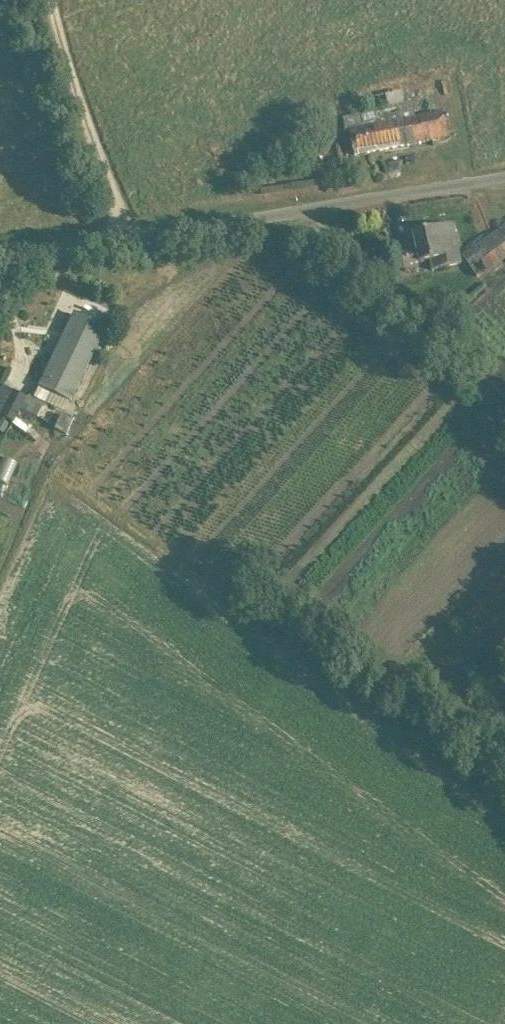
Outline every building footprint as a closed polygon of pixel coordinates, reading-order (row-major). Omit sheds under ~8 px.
[(448,136),(444,113),(416,119),(413,104),(407,105),(406,101),(404,91),(372,99),(374,112),(363,114),(343,118),(346,131),(350,130),(355,155),(448,136)] [(418,249),(401,253),(406,269),(432,262),(435,270),(462,263),(453,224),(414,233),(418,249)] [(463,255),(478,277),(504,258),(504,225),(463,255)] [(104,328),(74,314),(39,386),(69,401),(104,328)] [(36,421),(44,403),(2,385),(0,390),(0,416),(14,423),(18,413),(36,421)] [(66,433),(72,420),(60,414),(54,428),(66,433)] [(10,480),(16,460),(2,455),(0,461),(0,477),(10,480)]
